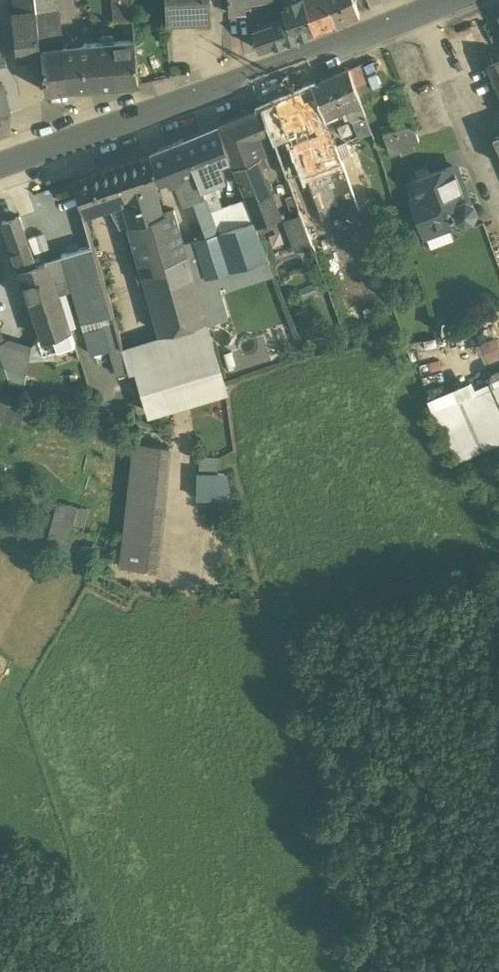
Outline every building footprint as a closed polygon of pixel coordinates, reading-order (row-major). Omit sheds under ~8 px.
[(15,2),(16,14),(12,14),(17,59),(42,55),(41,49),(37,50),(33,0),(31,0),(15,2)] [(37,50),(41,49),(64,47),(59,0),(33,0),(37,50)] [(113,21),(132,19),(131,0),(110,0),(113,21)] [(166,21),(211,19),(210,0),(165,0),(166,21)] [(229,12),(245,11),(244,0),(228,0),(229,12)] [(289,3),(282,6),(285,17),(253,28),(252,28),(255,37),(253,40),(257,42),(260,50),(314,32),(305,0),(288,0),(289,3)] [(314,32),(336,24),(329,0),(305,0),(314,32)] [(336,24),(359,14),(354,0),(329,0),(336,24)] [(135,42),(64,47),(68,89),(139,82),(135,42)] [(64,47),(41,49),(42,55),(46,91),(68,89),(64,47)] [(485,62),(498,95),(498,56),(485,62)] [(361,62),(348,68),(358,95),(371,89),(361,62)] [(348,68),(311,84),(324,118),(350,107),(360,102),(358,95),(348,68)] [(9,112),(3,83),(0,83),(0,114),(9,112)] [(340,160),(328,128),(324,118),(311,84),(275,100),(260,107),(269,131),(272,140),(288,135),(302,171),(305,173),(340,160)] [(369,124),(360,102),(350,107),(360,130),(370,126),(369,124)] [(260,135),(269,131),(260,107),(243,114),(260,156),(266,153),(260,135)] [(390,113),(395,128),(412,122),(407,107),(390,113)] [(243,114),(216,125),(229,157),(255,224),(278,215),(256,157),(260,156),(243,114)] [(412,144),(419,141),(417,135),(412,122),(395,128),(385,131),(392,151),(399,149),(401,154),(414,149),(412,144)] [(196,173),(200,184),(215,179),(224,175),(218,161),(229,157),(216,125),(182,138),(196,173)] [(182,138),(158,148),(169,184),(187,177),(196,173),(182,138)] [(149,152),(73,178),(83,212),(123,199),(130,224),(162,214),(162,213),(153,181),(157,180),(153,167),(154,167),(153,165),(149,152)] [(340,160),(305,173),(316,204),(351,192),(340,160)] [(452,166),(412,181),(419,200),(412,202),(423,230),(457,218),(464,221),(472,218),(475,211),(472,203),(470,202),(459,174),(459,173),(458,168),(452,166)] [(200,184),(196,173),(187,177),(195,196),(192,198),(205,235),(218,230),(210,209),(200,184)] [(200,184),(210,209),(221,205),(214,186),(217,185),(215,179),(200,184)] [(315,204),(321,222),(357,209),(351,192),(316,204),(315,204)] [(210,209),(218,230),(252,219),(243,197),(221,205),(210,209)] [(173,210),(162,213),(162,214),(130,224),(162,334),(206,321),(194,281),(183,242),(173,210)] [(19,216),(2,221),(18,270),(35,264),(35,263),(19,216)] [(300,216),(287,221),(298,250),(311,245),(300,216)] [(219,231),(231,269),(266,256),(252,219),(218,230),(219,231)] [(183,242),(194,281),(221,272),(231,269),(219,231),(218,230),(205,235),(183,242)] [(115,374),(129,370),(122,345),(92,245),(59,254),(63,266),(70,290),(80,323),(99,318),(115,374)] [(18,270),(42,339),(45,338),(50,351),(52,350),(74,343),(60,293),(57,294),(50,270),(47,259),(35,263),(35,264),(18,270)] [(50,270),(57,294),(60,293),(70,290),(63,266),(50,270)] [(221,272),(194,281),(206,321),(207,325),(229,318),(220,286),(224,284),(221,272)] [(206,321),(162,334),(169,358),(135,368),(148,414),(150,414),(150,413),(224,391),(225,392),(227,391),(226,386),(225,387),(214,346),(207,325),(206,321)] [(427,330),(412,333),(414,340),(429,337),(427,330)] [(485,359),(498,353),(498,347),(492,333),(476,340),(485,359)] [(162,334),(122,345),(129,370),(135,368),(169,358),(162,334)] [(31,344),(29,348),(27,361),(55,360),(52,350),(50,351),(45,338),(42,339),(37,340),(31,344)] [(6,339),(0,342),(0,358),(3,366),(26,372),(27,361),(29,348),(6,339)] [(430,408),(447,452),(498,430),(498,397),(493,382),(430,408)] [(20,427),(24,411),(0,403),(0,421),(20,427)] [(132,442),(118,567),(155,571),(169,447),(132,442)] [(197,457),(197,472),(217,473),(218,458),(197,457)] [(197,472),(195,499),(231,500),(225,473),(217,473),(197,472)] [(72,507),(57,503),(49,536),(56,538),(53,550),(61,552),(72,507)]
